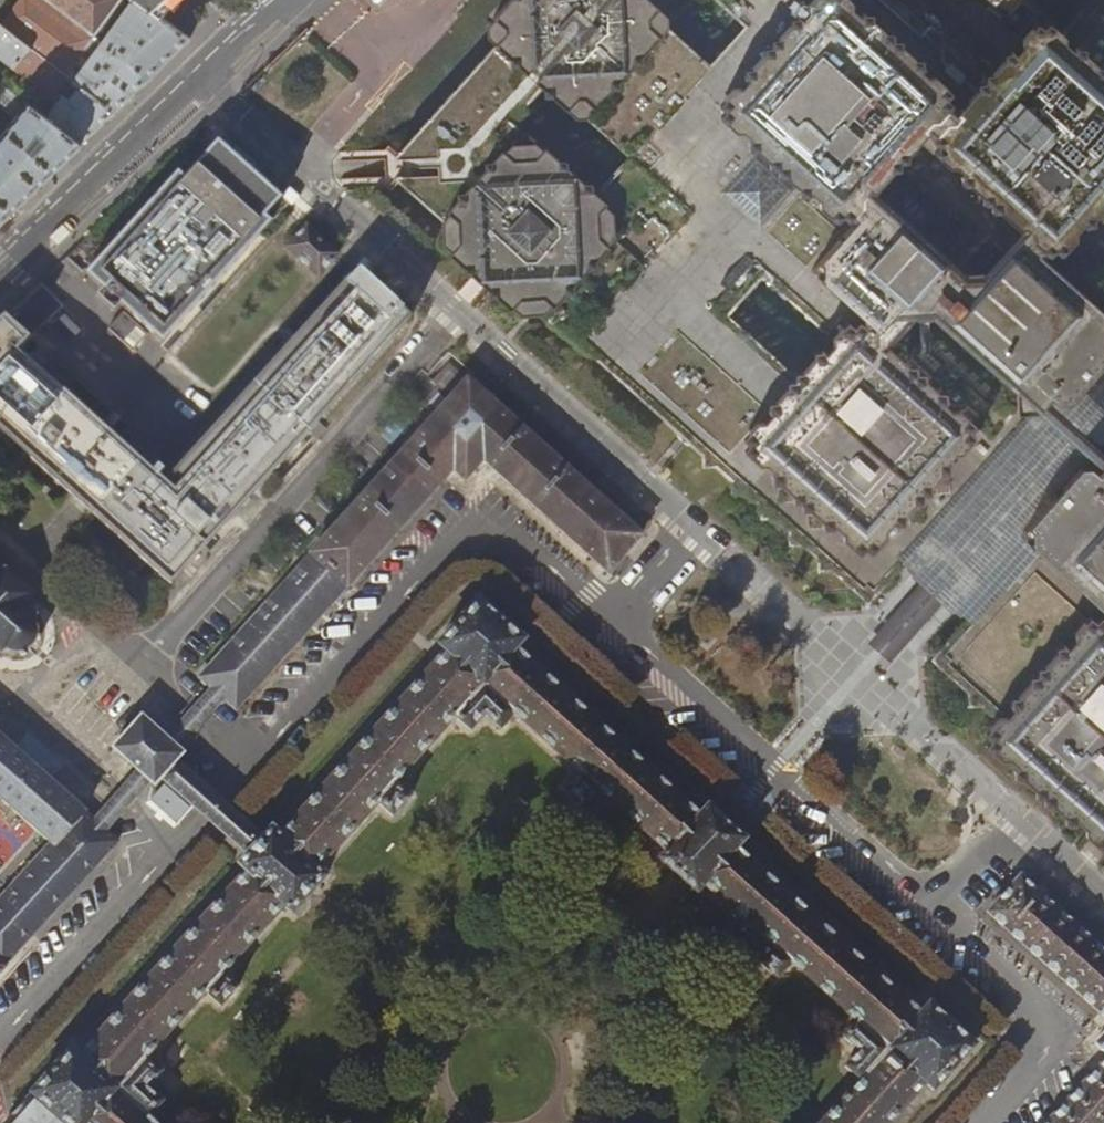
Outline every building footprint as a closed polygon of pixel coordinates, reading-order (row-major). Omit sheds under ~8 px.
[(133,0),(12,0),(0,16),(0,57),(57,101),(133,0)] [(57,101),(45,118),(78,145),(87,136),(155,72),(190,39),(157,15),(135,0),(133,0),(57,101)] [(157,15),(172,0),(135,0),(157,15)] [(493,17),(504,26),(504,34),(502,36),(544,75),(580,106),(591,105),(664,27),(663,12),(649,0),(509,0),(493,17)] [(547,299),(541,306),(855,586),(862,578),(872,578),(880,585),(904,558),(1044,408),(912,293),(881,328),(982,416),(865,551),(736,441),(797,371),(711,294),(747,255),(831,331),(854,305),(804,261),(842,216),(702,90),(784,0),(718,0),(742,23),(705,64),(664,27),(591,105),(633,143),(592,188),(619,212),(547,299)] [(880,174),(919,132),(973,72),(893,0),(784,0),(702,90),(842,216),(880,174)] [(1072,22),(1048,0),(1037,0),(973,72),(919,132),(1014,217),(1053,252),(1103,196),(1103,50),(1072,22)] [(1072,22),(1103,50),(1103,0),(1092,0),(1072,22)] [(434,210),(515,125),(507,117),(544,75),(502,36),(395,154),(397,166),(398,177),(434,210)] [(0,84),(0,105),(14,117),(0,135),(0,219),(42,179),(78,145),(45,118),(0,84)] [(538,290),(547,299),(619,212),(592,188),(542,144),(539,146),(515,125),(434,210),(447,222),(453,215),(463,223),(462,236),(447,253),(509,309),(525,291),(538,290)] [(86,274),(159,341),(268,221),(261,215),(277,197),(215,142),(200,159),(193,153),(86,274)] [(880,174),(842,216),(804,261),(854,305),(881,328),(912,293),(1044,408),(1056,394),(1066,402),(1103,358),(1103,296),(1053,252),(1014,217),(978,259),(880,174)] [(1053,252),(1103,296),(1103,196),(1053,252)] [(287,249),(318,277),(338,256),(306,227),(287,249)] [(5,313),(0,318),(0,431),(170,586),(200,553),(411,319),(359,271),(165,484),(17,350),(32,336),(5,313)] [(37,283),(5,313),(32,336),(60,306),(37,283)] [(854,305),(831,331),(797,371),(736,441),(865,551),(982,416),(881,328),(854,305)] [(969,616),(1035,543),(1025,535),(1024,523),(1083,457),(1095,456),(1101,462),(1103,458),(1103,358),(1066,402),(1056,394),(1044,408),(904,558),(909,563),(907,565),(913,570),(911,572),(917,577),(914,579),(918,582),(939,603),(943,606),(946,603),(952,608),(954,606),(960,611),(962,609),(969,616)] [(429,409),(461,374),(450,365),(435,382),(424,373),(409,390),(429,409)] [(461,374),(429,409),(413,427),(420,434),(307,558),(346,591),(454,471),(466,481),(483,461),(609,573),(642,537),(510,418),(461,374)] [(1035,543),(1103,605),(1103,458),(1101,462),(1095,456),(1083,457),(1024,523),(1025,535),(1035,543)] [(1003,717),(1103,606),(1103,605),(1035,543),(969,616),(945,643),(952,650),(953,658),(945,667),(1003,717)] [(237,711),(346,591),(307,558),(199,677),(212,688),(224,699),(237,711)] [(29,621),(34,616),(22,606),(30,597),(2,571),(0,573),(0,652),(1,653),(5,649),(12,652),(20,652),(21,657),(25,655),(24,651),(30,647),(33,641),(34,639),(38,640),(39,636),(35,635),(35,632),(34,627),(29,621)] [(889,660),(939,603),(918,582),(868,642),(880,652),(889,660)] [(526,641),(480,599),(439,644),(447,652),(281,834),(274,827),(263,839),(257,846),(248,855),(239,865),(248,873),(81,1056),(73,1049),(31,1095),(6,1122),(155,1122),(148,1117),(162,1102),(148,1089),(161,1075),(146,1061),(206,996),(220,1009),(240,988),(226,974),(286,908),(294,914),(312,895),(328,877),(320,869),(380,802),(395,815),(414,795),(399,782),(458,716),(473,730),(486,716),(501,729),(515,713),(580,772),(566,788),(586,806),(601,791),(668,852),(661,860),(678,876),(698,894),(706,886),(772,946),(759,961),(779,979),(793,964),(858,1023),(844,1038),(859,1052),(846,1066),(860,1080),(822,1122),(890,1122),(926,1084),(934,1092),(975,1046),(929,1005),(921,1013),(739,849),(747,840),(728,824),(709,806),(702,814),(519,649),(526,641)] [(1003,717),(984,738),(1103,845),(1103,606),(1003,717)] [(189,713),(166,739),(178,750),(201,725),(224,699),(212,688),(189,713)] [(178,750),(166,739),(142,717),(135,725),(134,725),(132,727),(122,739),(121,739),(119,741),(120,741),(113,749),(138,771),(150,781),(154,785),(161,778),(176,761),(182,754),(178,750)] [(27,737),(13,752),(47,782),(60,766),(27,737)] [(78,809),(47,782),(13,752),(0,740),(0,800),(48,843),(78,809)] [(215,796),(176,761),(161,778),(200,813),(248,855),(257,846),(263,839),(215,796)] [(150,781),(138,771),(122,788),(92,822),(104,833),(134,799),(150,781)] [(0,896),(0,957),(7,963),(115,844),(104,833),(92,822),(78,809),(48,843),(0,896)] [(1021,878),(988,914),(1103,1017),(1103,952),(1021,878)] [(1094,1045),(1103,1054),(1103,1034),(1094,1045)] [(1049,1122),(1103,1122),(1103,1062),(1049,1122)]
